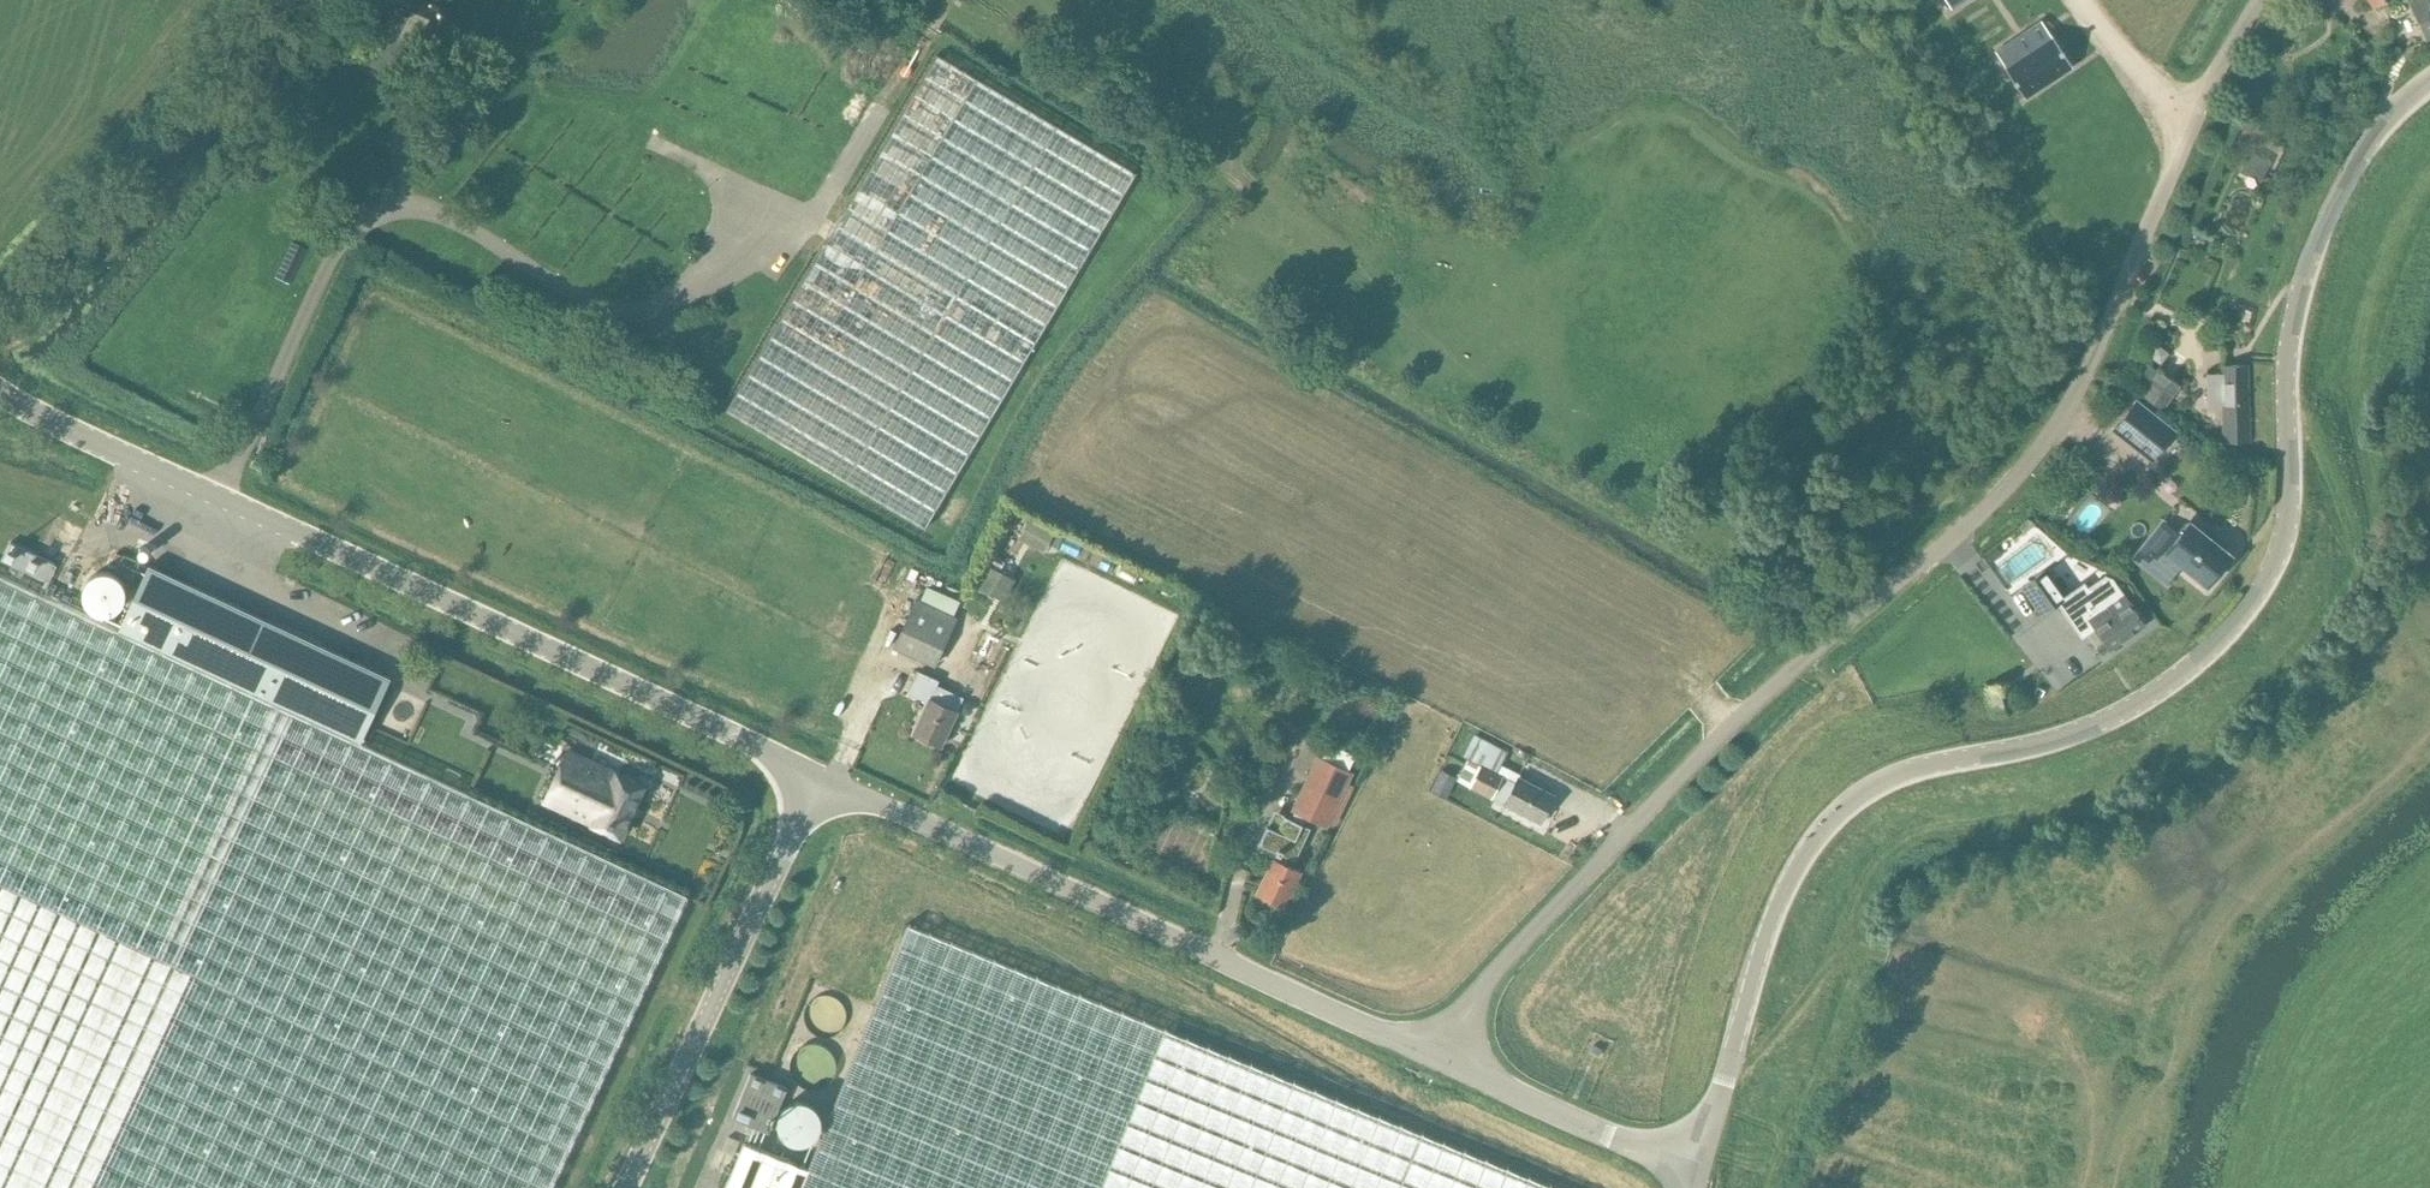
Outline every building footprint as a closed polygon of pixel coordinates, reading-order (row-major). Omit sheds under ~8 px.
[(1944,11),(1961,0),(1937,0),(1944,11)] [(2373,9),(2389,0),(2368,0),(2373,9)] [(2412,4),(2426,39),(2429,37),(2429,0),(2421,0),(2412,4)] [(2051,35),(2020,56),(2011,42),(2010,42),(1996,51),(2026,97),(2073,66),(2052,34),(2051,35)] [(1137,173),(938,56),(727,410),(925,529),(1137,173)] [(2251,152),(2240,173),(2260,182),(2270,161),(2251,152)] [(2222,403),(2223,442),(2251,441),(2248,364),(2222,365),(2222,373),(2207,373),(2208,404),(2222,403)] [(2160,370),(2142,394),(2163,409),(2180,386),(2160,370)] [(2135,401),(2113,430),(2152,460),(2174,431),(2135,401)] [(2165,551),(2207,585),(2231,555),(2189,521),(2165,551)] [(54,563),(11,543),(3,560),(46,580),(54,563)] [(93,563),(65,589),(91,617),(119,591),(93,563)] [(1003,600),(1014,577),(985,564),(975,587),(1003,600)] [(689,897),(361,745),(392,679),(150,567),(119,632),(0,577),(0,1187),(554,1187),(689,897)] [(2069,598),(2048,568),(2021,587),(2042,617),(2069,598)] [(928,588),(922,600),(916,598),(893,647),(935,667),(959,617),(954,615),(960,602),(928,588)] [(2087,615),(2110,650),(2145,626),(2122,592),(2087,615)] [(914,733),(942,746),(965,697),(938,684),(940,680),(918,671),(908,693),(928,702),(914,733)] [(1344,671),(1331,696),(1339,700),(1352,675),(1344,671)] [(1493,797),(1540,822),(1554,796),(1519,777),(1516,784),(1503,777),(1504,776),(1497,772),(1508,752),(1474,734),(1463,756),(1467,758),(1456,779),(1469,786),(1468,787),(1491,799),(1493,797)] [(616,776),(567,754),(569,750),(568,750),(544,801),(620,836),(644,786),(617,773),(616,776)] [(1317,756),(1291,810),(1294,812),(1306,818),(1327,828),(1353,773),(1317,756)] [(1306,818),(1294,812),(1291,820),(1275,812),(1257,851),(1273,859),(1257,892),(1285,906),(1302,872),(1284,864),(1287,857),(1295,861),(1310,829),(1303,825),(1306,818)] [(908,924),(809,1170),(743,1143),(725,1187),(1560,1187),(908,924)] [(769,1132),(787,1088),(751,1073),(733,1118),(769,1132)]
